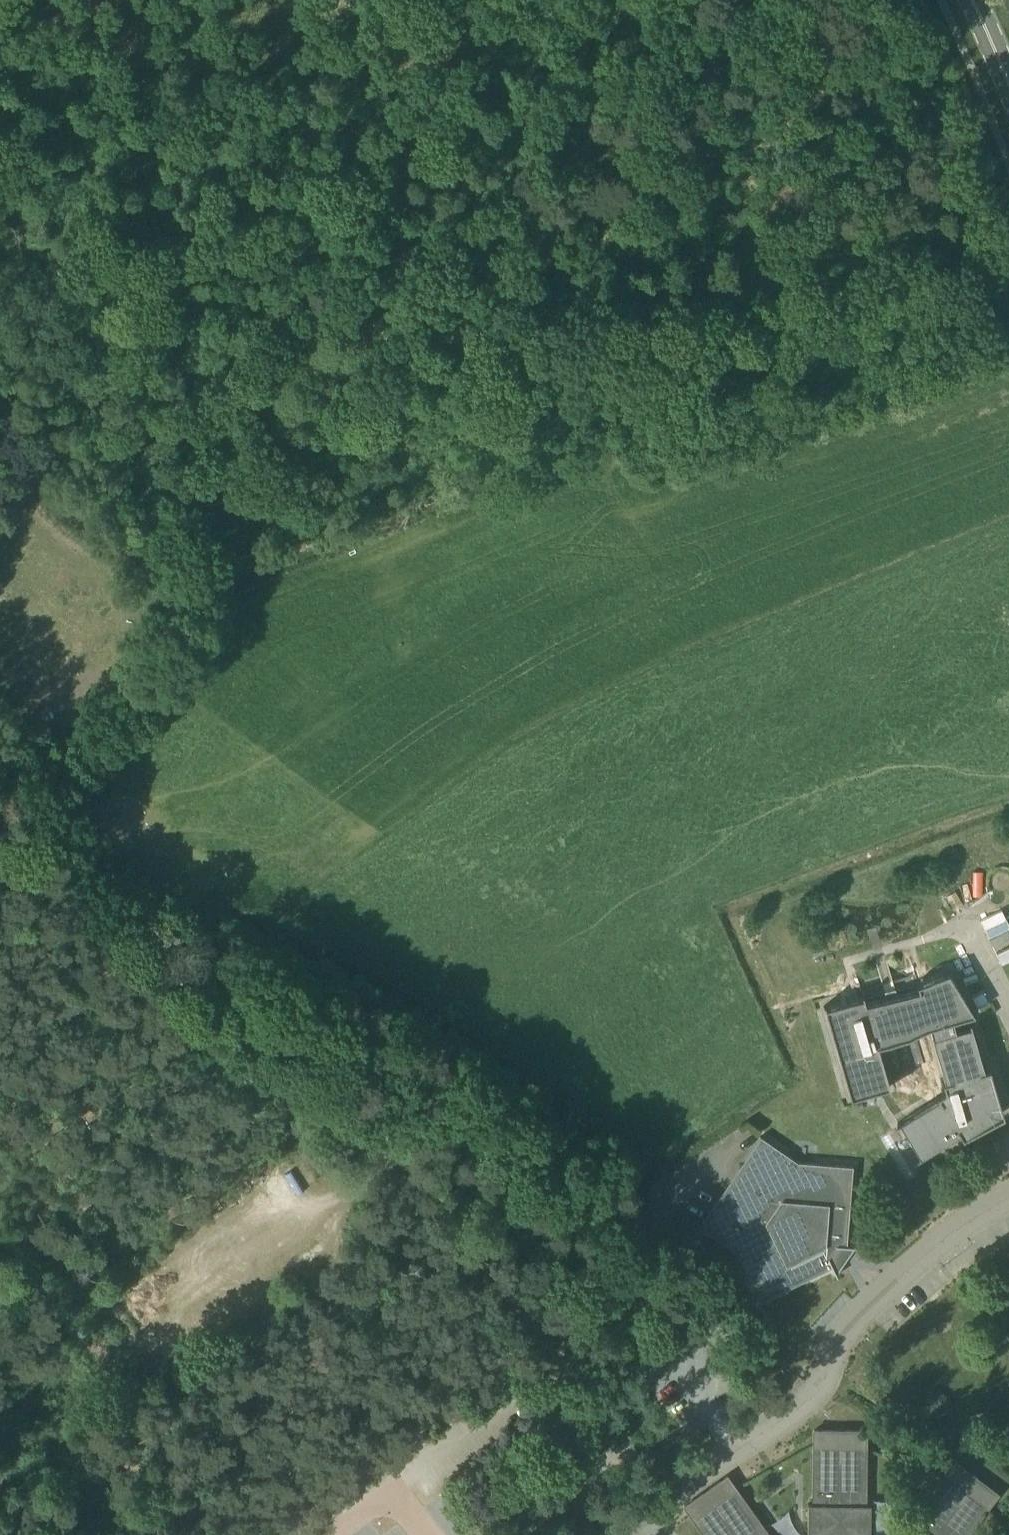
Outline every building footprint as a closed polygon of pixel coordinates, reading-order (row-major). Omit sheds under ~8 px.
[(1003,1113),(1000,1101),(990,1067),(984,1069),(971,1024),(970,1024),(970,1025),(956,1029),(953,1019),(974,1013),(948,970),(916,980),(918,986),(865,1002),(863,994),(861,994),(862,995),(825,1006),(825,1005),(824,1005),(850,1097),(852,1096),(851,1096),(888,1085),(888,1086),(889,1085),(876,1041),(929,1026),(945,1080),(943,1081),(945,1090),(937,1095),(938,1097),(898,1121),(899,1122),(900,1122),(919,1154),(919,1155),(919,1156),(959,1132),(963,1137),(993,1119),(1003,1113)] [(857,1246),(857,1245),(847,1244),(853,1165),(798,1160),(761,1135),(699,1224),(736,1250),(760,1300),(832,1266),(836,1275),(838,1275),(835,1269),(851,1246),(857,1246)] [(813,1534),(865,1534),(870,1534),(871,1503),(865,1503),(866,1446),(814,1445),(813,1503),(808,1503),(808,1533),(813,1534)] [(989,1506),(947,1474),(912,1521),(908,1518),(895,1534),(967,1534),(989,1506)] [(736,1488),(694,1518),(705,1534),(770,1534),(736,1488)]
